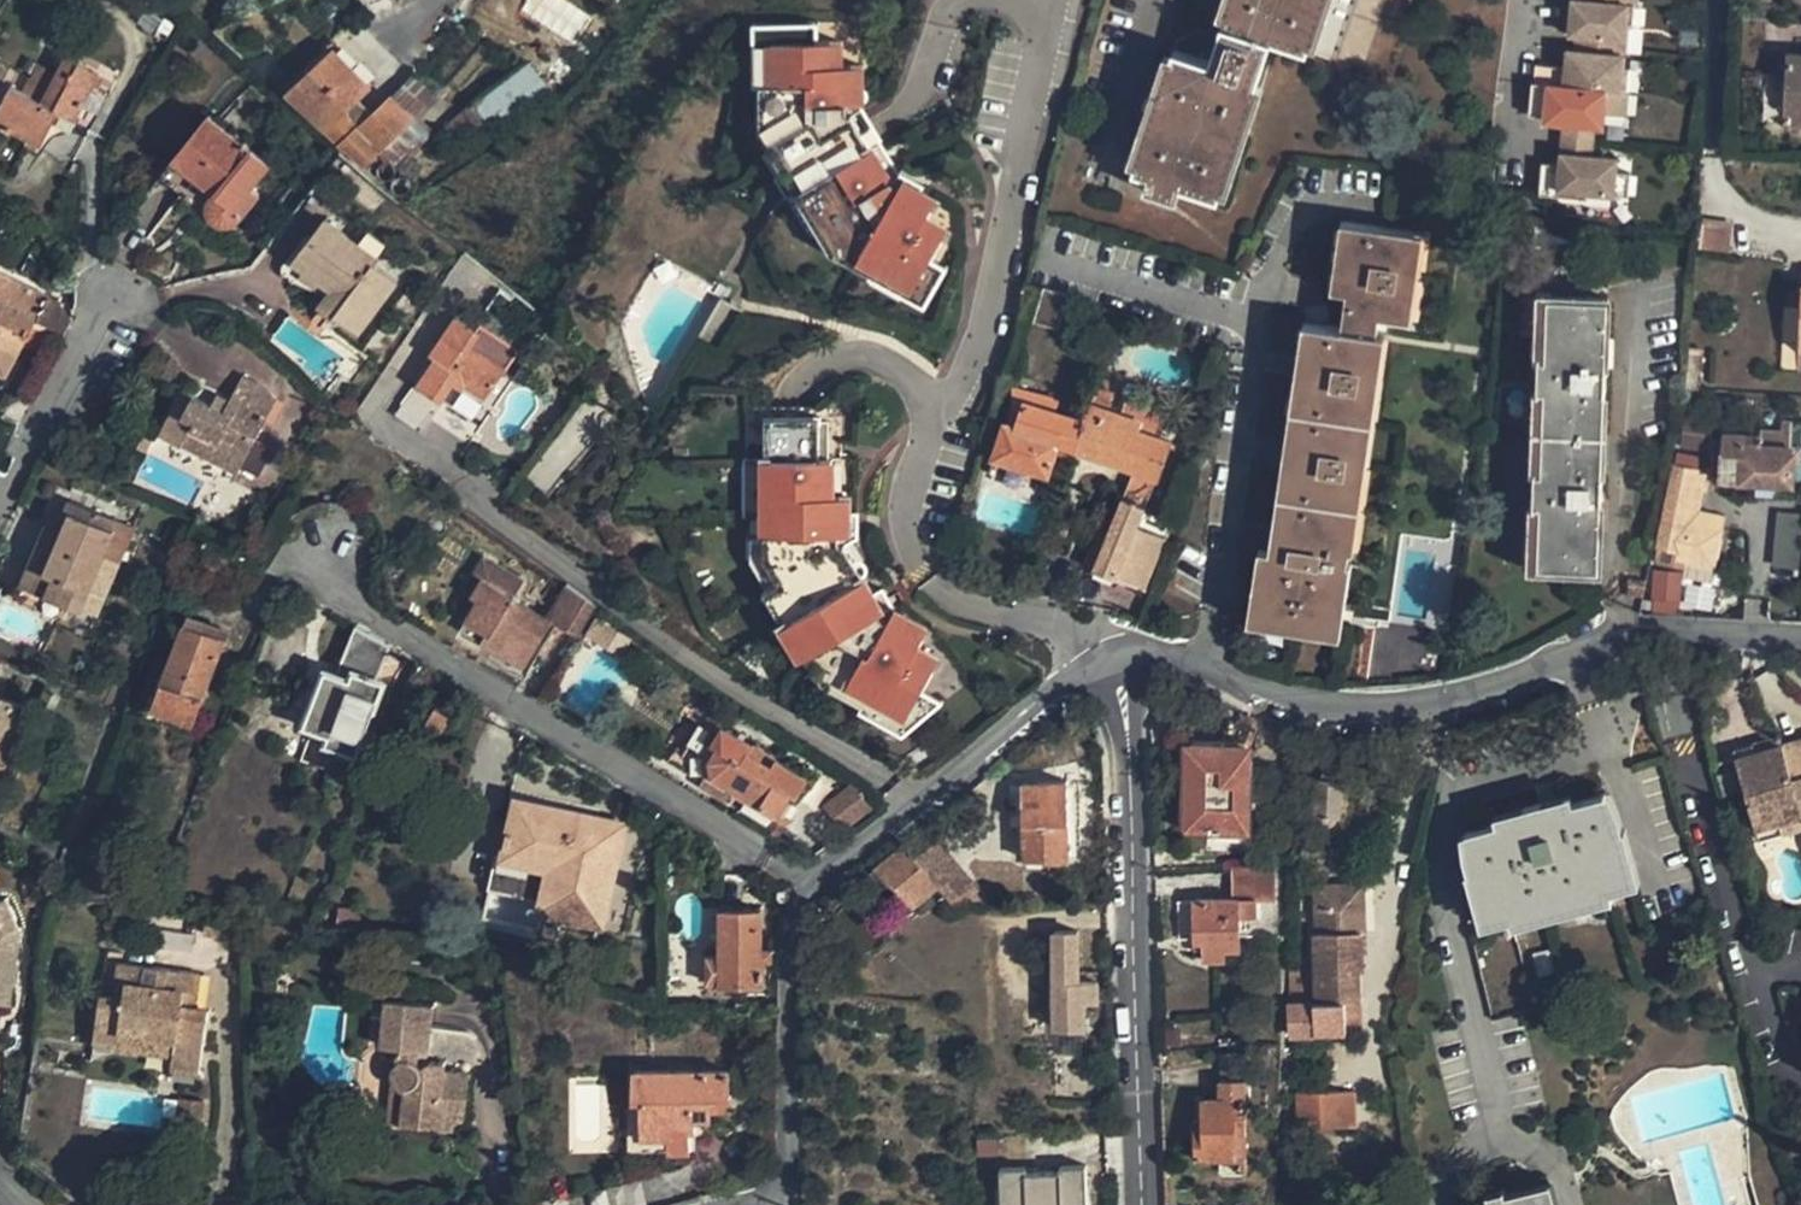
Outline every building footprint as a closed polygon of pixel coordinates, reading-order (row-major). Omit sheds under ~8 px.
[(537,16),(572,38),(586,16),(560,0),(547,0),(537,16)] [(1217,197),(1272,41),(1309,52),(1327,0),(1227,0),(1206,58),(1176,48),(1134,169),(1217,197)] [(1625,52),(1627,36),(1628,23),(1637,23),(1645,24),(1647,1),(1633,0),(1580,0),(1579,15),(1584,16),(1582,31),(1580,47),(1625,52)] [(480,35),(455,12),(387,89),(412,112),(480,35)] [(776,47),(810,47),(810,17),(756,16),(756,81),(766,81),(765,130),(789,170),(779,176),(810,229),(820,223),(838,253),(929,308),(953,271),(937,260),(920,288),(844,242),(776,123),(776,47)] [(1628,23),(1627,36),(1635,36),(1637,23),(1628,23)] [(305,65),(284,87),(336,138),(357,119),(343,105),(367,81),(329,42),(305,65)] [(844,242),(920,288),(937,260),(956,229),(934,216),(945,198),(929,188),(933,182),(911,169),(906,178),(900,187),(895,184),(856,116),(856,110),(867,110),(867,72),(846,72),(846,47),(810,47),(776,47),(776,123),(844,242)] [(1622,88),(1637,90),(1639,66),(1632,65),(1624,65),(1625,52),(1580,47),(1579,64),(1573,64),(1541,61),(1539,79),(1622,88)] [(1625,52),(1624,65),(1632,65),(1633,52),(1625,52)] [(1786,121),(1800,122),(1800,53),(1790,52),(1786,121)] [(64,54),(57,69),(35,59),(18,90),(10,85),(0,102),(0,123),(42,145),(59,112),(74,120),(98,71),(64,54)] [(523,61),(469,104),(496,137),(550,94),(523,61)] [(1622,88),(1539,79),(1536,110),(1553,112),(1564,113),(1563,120),(1571,121),(1599,124),(1601,112),(1610,112),(1619,113),(1622,88)] [(1622,88),(1619,113),(1635,114),(1637,90),(1622,88)] [(412,112),(387,89),(357,119),(336,138),(361,163),(412,112)] [(900,187),(906,178),(867,110),(856,110),(856,116),(895,184),(900,187)] [(1564,113),(1553,112),(1552,120),(1563,120),(1564,113)] [(1601,112),(1599,124),(1609,125),(1610,112),(1601,112)] [(207,115),(159,174),(182,193),(193,181),(214,198),(209,209),(213,219),(224,225),(233,221),(256,194),(250,189),(268,167),(207,115)] [(1599,124),(1571,121),(1568,151),(1596,153),(1599,124)] [(1596,153),(1568,151),(1567,164),(1554,163),(1551,196),(1563,197),(1564,186),(1598,190),(1619,192),(1622,167),(1623,156),(1596,153)] [(1622,167),(1619,192),(1634,194),(1637,169),(1622,167)] [(1598,190),(1564,186),(1563,197),(1598,200),(1598,190)] [(323,217),(293,262),(332,290),(320,309),(335,318),(338,313),(362,330),(395,277),(373,261),(377,254),(323,217)] [(1247,611),(1342,629),(1353,562),(1347,561),(1383,336),(1370,333),(1372,323),(1401,328),(1416,238),(1342,226),(1331,294),(1346,296),(1339,332),(1303,326),(1264,546),(1257,545),(1247,611)] [(45,299),(0,276),(0,371),(7,374),(45,299)] [(1036,315),(1061,322),(1072,293),(1047,285),(1036,315)] [(721,354),(746,311),(722,299),(698,340),(721,354)] [(1613,305),(1551,302),(1548,364),(1540,364),(1539,401),(1547,402),(1544,480),(1535,479),(1533,517),(1541,518),(1538,577),(1601,581),(1613,305)] [(417,379),(440,394),(450,379),(456,371),(463,376),(485,390),(502,365),(468,340),(476,329),(452,312),(427,349),(434,355),(417,379)] [(457,384),(463,376),(456,371),(450,379),(457,384)] [(266,389),(246,379),(233,403),(227,413),(214,408),(185,395),(161,437),(183,450),(187,442),(239,470),(277,401),(266,389)] [(1120,387),(1101,381),(1093,404),(1113,411),(1120,387)] [(1013,388),(994,458),(1048,477),(1057,452),(1060,444),(1078,451),(1087,421),(1058,411),(1060,398),(1013,388)] [(222,396),(214,408),(227,413),(233,403),(222,396)] [(1136,471),(1157,478),(1169,441),(1160,438),(1140,431),(1143,422),(1123,415),(1113,411),(1093,404),(1087,421),(1078,451),(1136,471)] [(1126,405),(1123,415),(1143,422),(1140,431),(1160,438),(1166,418),(1126,405)] [(930,695),(946,666),(924,654),(935,635),(901,616),(890,594),(878,600),(854,548),(862,544),(862,519),(853,519),(853,500),(836,500),(837,463),(834,463),(823,463),(824,423),(824,420),(768,420),(767,462),(767,522),(767,557),(836,680),(875,701),(914,724),(930,695)] [(823,463),(834,463),(833,423),(824,423),(823,463)] [(1796,476),(1794,454),(1800,454),(1800,438),(1793,439),(1791,424),(1729,429),(1731,453),(1723,455),(1725,483),(1796,476)] [(571,425),(527,475),(542,489),(586,439),(571,425)] [(235,478),(239,470),(187,442),(183,450),(235,478)] [(1057,452),(1075,459),(1078,451),(1060,444),(1057,452)] [(767,462),(745,462),(745,521),(767,522),(767,462)] [(491,481),(503,491),(515,477),(503,467),(491,481)] [(1677,470),(1666,548),(1688,552),(1687,561),(1724,567),(1728,532),(1702,528),(1704,516),(1708,476),(1677,470)] [(1136,471),(1126,496),(1148,506),(1157,478),(1136,471)] [(1148,506),(1126,496),(1109,537),(1095,571),(1117,581),(1137,533),(1148,506)] [(58,528),(32,588),(87,611),(123,524),(69,500),(58,528)] [(1795,569),(1800,513),(1776,511),(1771,567),(1795,569)] [(1702,528),(1728,532),(1729,521),(1704,516),(1702,528)] [(32,588),(58,528),(46,523),(21,583),(32,588)] [(1095,571),(1109,537),(1095,532),(1082,568),(1095,571)] [(1137,533),(1117,581),(1138,590),(1158,542),(1151,539),(1137,533)] [(1158,542),(1161,536),(1155,533),(1151,539),(1158,542)] [(530,649),(547,623),(509,599),(511,596),(480,577),(470,594),(475,598),(463,618),(486,634),(489,630),(495,635),(501,629),(530,649)] [(32,588),(21,583),(17,592),(29,597),(32,588)] [(225,635),(185,620),(180,632),(221,647),(225,635)] [(358,760),(387,684),(379,681),(391,648),(357,628),(338,675),(326,671),(305,729),(331,739),(328,749),(358,760)] [(221,647),(180,632),(148,719),(190,733),(221,647)] [(914,724),(875,701),(866,717),(908,741),(951,707),(930,695),(914,724)] [(27,712),(0,701),(0,768),(27,712)] [(440,705),(433,719),(450,729),(457,714),(440,705)] [(806,779),(711,721),(692,752),(707,761),(711,776),(730,788),(775,815),(787,795),(793,799),(806,779)] [(1192,744),(1194,822),(1216,822),(1216,828),(1254,827),(1252,749),(1223,749),(1223,743),(1192,744)] [(1735,764),(1780,750),(1778,743),(1733,756),(1735,764)] [(1783,749),(1800,819),(1800,744),(1783,749)] [(1783,749),(1780,750),(1735,764),(1756,839),(1800,825),(1800,819),(1783,749)] [(723,800),(730,788),(711,776),(702,775),(697,784),(723,800)] [(1318,781),(1312,781),(1310,816),(1316,817),(1318,823),(1324,825),(1329,823),(1332,817),(1338,818),(1339,782),(1333,782),(1333,776),(1318,775),(1318,781)] [(890,808),(870,782),(849,799),(869,824),(890,808)] [(1024,862),(1067,860),(1064,784),(1022,784),(1024,862)] [(1640,881),(1625,828),(1623,829),(1618,812),(1611,791),(1574,802),(1571,793),(1494,814),(1497,824),(1460,834),(1464,856),(1469,872),(1466,873),(1482,925),(1511,918),(1513,925),(1613,897),(1611,890),(1640,881)] [(620,833),(517,808),(504,861),(495,858),(487,894),(519,901),(526,868),(549,873),(573,879),(564,921),(599,930),(620,833)] [(1756,839),(1760,850),(1800,838),(1800,825),(1756,839)] [(937,838),(914,856),(945,896),(946,897),(970,879),(955,860),(937,838)] [(918,918),(945,896),(914,856),(903,842),(875,865),(918,918)] [(970,879),(946,897),(955,907),(965,907),(986,889),(978,877),(987,869),(972,848),(955,860),(970,879)] [(1234,901),(1240,901),(1278,901),(1282,901),(1280,864),(1276,865),(1233,868),(1234,901)] [(549,873),(539,916),(564,921),(573,879),(549,873)] [(1364,888),(1314,890),(1316,936),(1314,936),(1315,972),(1291,973),(1292,1002),(1288,1002),(1290,1035),(1361,1031),(1358,974),(1364,973),(1362,934),(1366,934),(1364,888)] [(6,897),(0,899),(0,1000),(11,1002),(21,935),(6,897)] [(1195,903),(1196,943),(1205,942),(1205,954),(1206,961),(1227,960),(1227,949),(1242,949),(1240,901),(1234,901),(1195,903)] [(1196,943),(1195,903),(1179,903),(1181,943),(1196,943)] [(761,913),(724,911),(722,958),(704,959),(704,982),(723,982),(723,985),(760,986),(761,913)] [(240,923),(208,919),(202,960),(234,964),(240,923)] [(1197,954),(1205,954),(1205,942),(1196,943),(1197,954)] [(130,1005),(135,969),(125,967),(120,1004),(130,1005)] [(205,1078),(213,1015),(200,1013),(188,1011),(190,996),(202,998),(204,979),(135,969),(130,1005),(120,1004),(106,1001),(100,1046),(122,1049),(124,1037),(180,1045),(178,1061),(176,1074),(205,1078)] [(1059,1032),(1085,1031),(1086,1005),(1098,1004),(1098,986),(1058,987),(1059,1032)] [(468,1128),(471,1072),(448,1069),(448,1059),(443,1058),(435,1057),(427,1061),(419,1055),(420,1042),(432,1042),(435,997),(389,994),(386,1041),(407,1043),(407,1055),(399,1061),(398,1073),(411,1087),(409,1122),(468,1128)] [(200,1013),(202,998),(190,996),(188,1011),(200,1013)] [(124,1037),(122,1049),(121,1053),(178,1061),(180,1045),(124,1037)] [(411,1087),(398,1073),(394,1121),(409,1122),(411,1087)] [(647,1140),(675,1140),(676,1133),(692,1133),(712,1134),(714,1111),(714,1103),(731,1103),(731,1073),(637,1073),(637,1100),(646,1101),(647,1140)] [(1246,1179),(1244,1100),(1251,1100),(1250,1081),(1219,1082),(1219,1100),(1193,1102),(1196,1159),(1219,1159),(1219,1178),(1246,1179)] [(1354,1093),(1328,1092),(1328,1128),(1354,1129),(1354,1093)] [(207,1108),(181,1105),(176,1134),(203,1138),(207,1108)] [(1088,1133),(1035,1134),(1035,1158),(1042,1158),(1041,1168),(1087,1170),(1088,1133)] [(1552,1181),(1505,1192),(1504,1188),(1487,1192),(1488,1197),(1473,1199),(1474,1204),(1558,1204),(1552,1181)]
